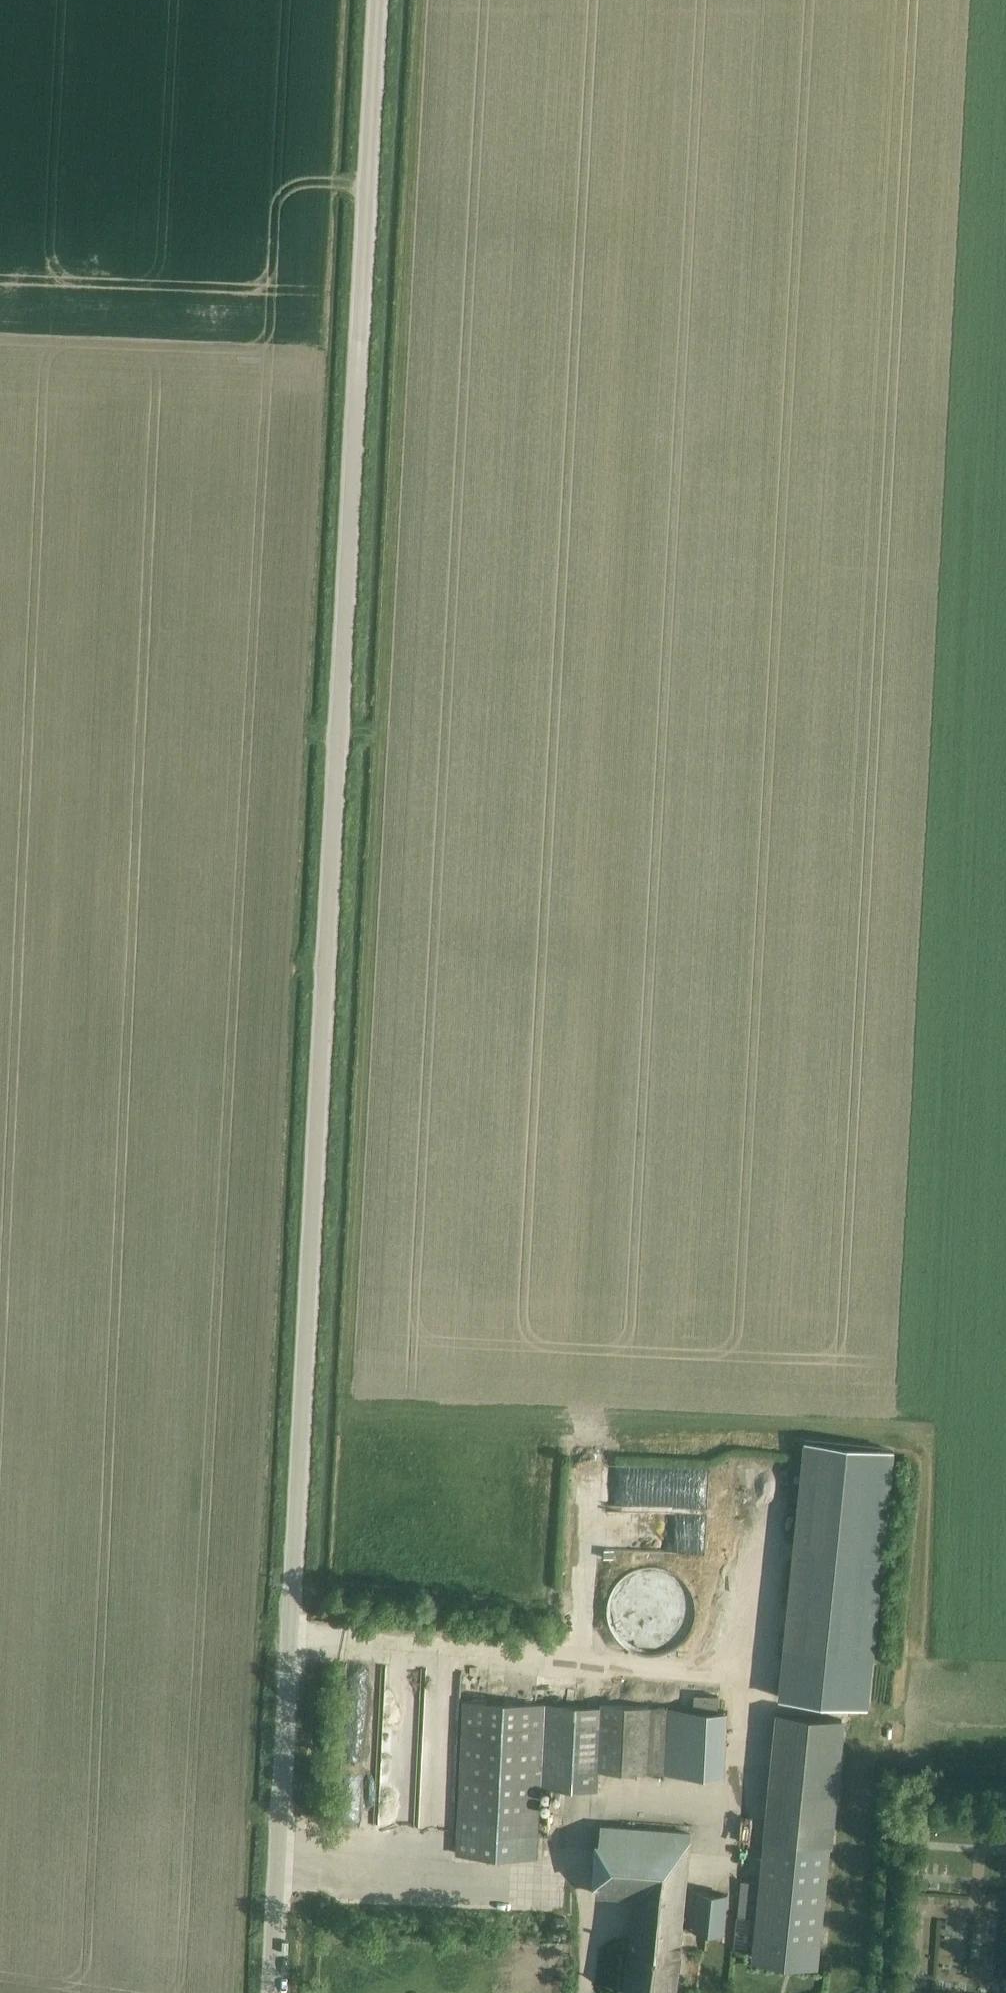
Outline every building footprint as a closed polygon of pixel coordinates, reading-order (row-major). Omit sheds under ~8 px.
[(805,1440),(781,1688),(866,1696),(872,1654),(880,1569),(882,1569),(894,1448),(805,1440)] [(385,1669),(381,1829),(453,1830),(454,1773),(416,1773),(418,1670),(385,1669)] [(739,1893),(737,1916),(757,1918),(755,1938),(754,1950),(753,1958),(818,1965),(820,1945),(829,1844),(834,1845),(839,1793),(846,1719),(802,1714),(804,1702),(779,1699),(778,1712),(770,1787),(765,1838),(761,1881),(740,1879),(739,1893)] [(457,1853),(537,1857),(540,1787),(598,1789),(599,1769),(665,1772),(725,1775),(729,1711),(667,1707),(602,1704),(602,1707),(464,1701),(457,1853)] [(344,1823),(377,1825),(379,1778),(373,1778),(373,1761),(347,1760),(344,1823)] [(639,1897),(625,1992),(675,1992),(676,1979),(678,1963),(689,1835),(600,1826),(598,1894),(639,1897)] [(697,1892),(693,1931),(724,1935),(728,1895),(697,1892)]
